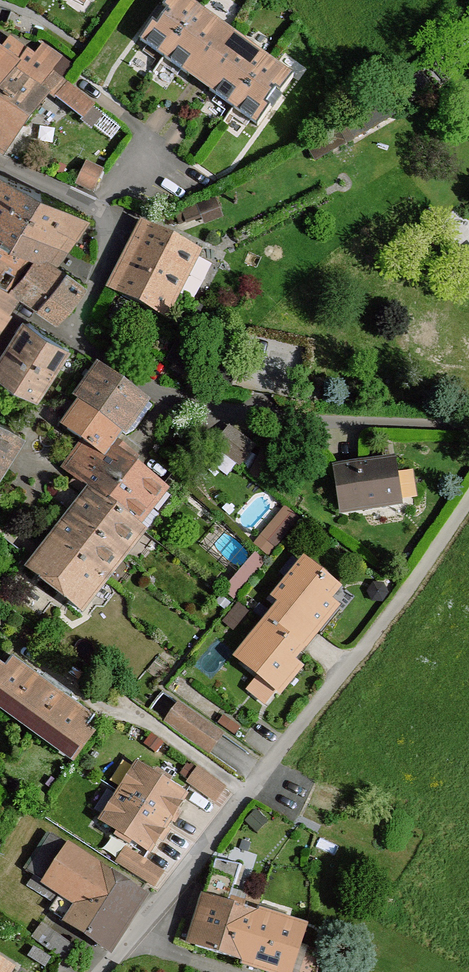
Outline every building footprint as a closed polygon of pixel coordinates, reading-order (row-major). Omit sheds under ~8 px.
[(139,41),(255,127),(293,75),(190,0),(169,0),(139,41)] [(35,55),(29,51),(20,64),(14,72),(50,96),(53,92),(84,117),(95,104),(66,81),(51,71),(62,56),(44,45),(35,55)] [(5,154),(50,96),(14,72),(20,64),(0,49),(0,150),(5,154)] [(88,163),(79,184),(93,191),(96,186),(102,174),(102,170),(88,163)] [(0,174),(0,234),(36,251),(59,263),(88,216),(0,174)] [(214,199),(199,204),(205,222),(220,217),(214,199)] [(142,219),(104,289),(164,321),(201,252),(142,219)] [(8,288),(36,251),(0,234),(0,283),(8,288)] [(19,296),(56,322),(87,285),(59,263),(36,251),(8,288),(19,296)] [(12,313),(9,311),(19,296),(8,288),(0,283),(0,330),(12,313)] [(0,351),(0,377),(36,400),(69,348),(22,317),(0,351)] [(255,329),(250,355),(304,367),(309,340),(255,329)] [(150,404),(96,365),(71,398),(76,402),(121,434),(126,437),(150,404)] [(121,434),(76,402),(58,428),(79,442),(104,459),(112,449),(121,434)] [(0,419),(0,475),(25,436),(0,419)] [(231,428),(217,447),(240,465),(254,446),(231,428)] [(141,528),(168,489),(112,449),(104,459),(79,442),(60,469),(87,489),(141,528)] [(332,466),(340,515),(404,504),(396,456),(332,466)] [(87,489),(24,570),(79,616),(147,533),(141,528),(87,489)] [(274,553),(302,513),(286,502),(258,542),(274,553)] [(237,593),(267,559),(258,551),(227,585),(237,593)] [(276,600),(231,654),(279,693),(304,664),(295,657),(340,601),(332,595),(341,583),(302,552),(268,594),(276,600)] [(76,763),(94,739),(85,732),(97,715),(15,657),(8,666),(0,660),(0,709),(76,763)] [(179,703),(166,722),(209,753),(216,744),(223,735),(179,703)] [(137,761),(98,821),(152,855),(190,795),(137,761)] [(198,769),(188,783),(216,803),(226,789),(198,769)] [(44,882),(67,846),(51,836),(28,872),(44,882)] [(64,923),(107,953),(145,897),(67,846),(44,882),(41,885),(74,907),(64,923)] [(126,849),(117,863),(155,887),(164,873),(126,849)] [(203,895),(187,945),(222,957),(238,906),(203,895)] [(261,971),(296,971),(311,925),(260,909),(259,912),(238,906),(222,957),(244,963),(243,967),(261,971)] [(41,925),(33,938),(69,963),(78,950),(41,925)] [(17,969),(0,959),(0,971),(15,971),(17,969)]
